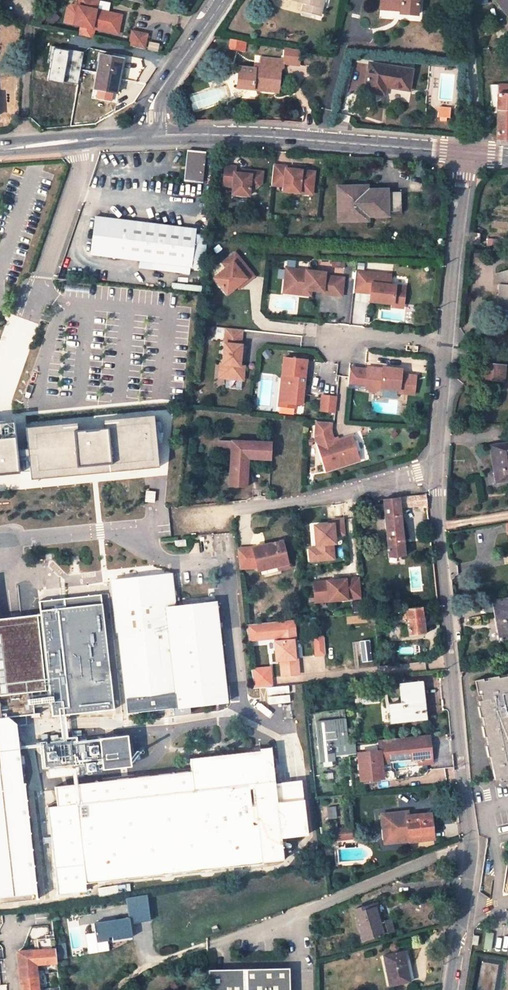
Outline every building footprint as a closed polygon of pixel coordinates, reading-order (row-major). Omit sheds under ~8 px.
[(61,22),(78,25),(76,35),(88,38),(90,28),(115,33),(118,15),(93,9),(95,0),(76,0),(75,2),(72,1),(71,5),(68,4),(64,7),(61,22)] [(293,0),(291,8),(301,11),(303,3),(293,0)] [(303,3),(301,11),(318,15),(322,0),(293,0),(303,3)] [(400,11),(399,13),(416,15),(417,0),(380,0),(380,9),(400,11)] [(507,17),(507,0),(496,0),(495,0),(507,17)] [(146,34),(129,30),(126,46),(142,49),(146,34)] [(245,50),(246,41),(229,39),(228,49),(245,50)] [(254,85),(278,87),(280,71),(277,70),(277,66),(283,66),(283,62),(299,63),(300,49),(284,46),(283,59),(260,57),(259,64),(254,63),(254,69),(238,67),(236,88),(254,90),(254,85)] [(93,89),(116,93),(122,59),(100,55),(93,89)] [(411,69),(369,63),(365,91),(383,94),(384,86),(407,90),(411,69)] [(496,140),(507,140),(507,84),(489,84),(491,101),(497,100),(496,140)] [(438,106),(437,116),(449,117),(450,107),(438,106)] [(205,152),(188,151),(184,181),(202,183),(205,152)] [(274,165),(272,185),(284,187),(283,192),(299,193),(300,189),(313,190),(315,172),(293,170),(292,172),(286,172),(287,167),(274,165)] [(235,167),(225,166),(223,186),(233,187),(232,194),(241,195),(242,192),(249,193),(250,187),(256,188),(261,184),(262,172),(251,171),(250,175),(242,174),(235,173),(235,167)] [(401,214),(400,192),(387,192),(387,190),(367,190),(367,192),(341,192),(342,216),(368,215),(368,217),(388,216),(388,214),(401,214)] [(195,229),(95,216),(91,254),(152,263),(190,268),(191,260),(195,234),(195,229)] [(208,235),(195,234),(191,260),(204,262),(208,235)] [(471,234),(470,243),(479,244),(480,235),(471,234)] [(213,279),(226,295),(238,285),(242,282),(244,284),(253,277),(234,254),(228,259),(231,264),(226,268),(213,279)] [(222,264),(226,268),(231,264),(228,259),(222,264)] [(190,275),(190,268),(152,263),(151,270),(190,275)] [(310,296),(310,290),(305,290),(305,292),(291,291),(294,270),(285,269),(283,293),(310,296)] [(294,270),(291,291),(305,292),(305,290),(310,290),(322,292),(322,294),(342,296),(344,278),(325,276),(325,273),(294,270)] [(496,273),(495,284),(500,285),(498,304),(507,308),(507,270),(496,273)] [(355,272),(354,288),(371,290),(371,295),(370,302),(393,304),(394,298),(404,299),(405,287),(389,285),(390,276),(355,272)] [(403,308),(404,299),(394,298),(393,304),(393,307),(403,308)] [(225,365),(223,378),(242,380),(244,366),(238,366),(239,358),(240,358),(241,346),(240,345),(242,330),(226,328),(222,365),(225,365)] [(283,358),(278,403),(295,405),(301,405),(306,360),(283,358)] [(499,365),(487,364),(485,379),(498,380),(499,365)] [(368,368),(366,386),(370,391),(376,392),(381,388),(399,390),(399,393),(414,394),(416,376),(401,375),(402,370),(383,368),(383,369),(368,368)] [(337,398),(322,396),(320,411),(335,413),(337,398)] [(76,421),(26,426),(31,477),(159,465),(154,413),(103,418),(104,425),(99,426),(98,428),(84,429),(83,428),(77,428),(76,421)] [(19,470),(13,418),(0,419),(0,472),(19,470)] [(316,422),(315,430),(328,431),(331,444),(338,442),(337,439),(333,440),(330,431),(331,423),(316,422)] [(315,437),(325,471),(342,466),(341,463),(358,458),(352,438),(338,442),(331,444),(328,431),(315,430),(315,437)] [(270,443),(219,441),(219,451),(230,452),(229,486),(246,487),(248,458),(261,459),(270,459),(270,443)] [(493,447),(498,480),(507,478),(507,445),(493,447)] [(359,461),(358,458),(341,463),(342,466),(359,461)] [(155,492),(146,491),(145,501),(154,502),(155,492)] [(404,556),(400,508),(422,506),(423,509),(427,509),(425,496),(383,500),(386,540),(388,557),(404,556)] [(346,537),(345,521),(334,522),(334,526),(315,528),(316,540),(318,540),(318,544),(316,545),(317,551),(314,553),(315,560),(318,563),(334,561),(333,546),(336,546),(335,538),(346,537)] [(257,573),(277,571),(281,575),(289,574),(285,546),(265,549),(266,553),(259,553),(258,549),(255,550),(256,558),(240,559),(241,569),(257,570),(257,573)] [(240,559),(256,558),(255,550),(239,549),(240,559)] [(111,581),(115,625),(125,700),(127,714),(172,709),(173,716),(190,714),(190,712),(205,711),(204,705),(226,703),(215,603),(174,607),(170,575),(111,581)] [(329,600),(361,598),(360,581),(334,583),(334,585),(328,586),(328,583),(313,585),(315,598),(328,597),(329,600)] [(494,599),(496,612),(500,611),(501,619),(497,620),(500,638),(507,636),(507,596),(494,599)] [(496,612),(494,599),(484,601),(486,614),(496,612)] [(102,606),(0,618),(0,687),(1,695),(27,691),(29,707),(54,704),(55,715),(114,708),(102,606)] [(408,620),(409,635),(424,634),(421,608),(406,610),(406,611),(402,611),(403,615),(407,615),(408,620)] [(362,619),(379,617),(378,610),(362,612),(362,618),(362,619)] [(281,641),(293,641),(295,641),(293,619),(246,624),(248,640),(281,637),(281,641)] [(313,636),(314,656),(325,655),(324,635),(313,636)] [(293,641),(281,641),(274,642),(276,661),(280,661),(281,676),(298,675),(297,659),(295,659),(293,641)] [(270,667),(251,669),(253,689),(272,687),(270,667)] [(507,673),(507,675),(498,677),(498,675),(488,677),(488,679),(483,680),(483,678),(475,680),(478,694),(482,693),(483,699),(479,700),(480,705),(478,706),(480,716),(482,716),(484,725),(482,725),(484,736),(486,735),(488,745),(486,745),(488,755),(490,755),(494,778),(499,777),(500,779),(507,778),(507,673)] [(422,682),(400,684),(401,703),(389,704),(391,721),(391,723),(426,719),(425,711),(420,711),(419,703),(424,702),(422,682)] [(0,687),(0,898),(14,897),(40,893),(20,723),(12,717),(3,717),(1,695),(0,687)] [(291,695),(278,697),(279,708),(292,707),(291,695)] [(348,719),(314,723),(318,762),(333,761),(333,755),(353,754),(348,719)] [(77,744),(41,748),(43,767),(78,764),(94,762),(95,769),(96,769),(137,764),(133,735),(88,740),(88,737),(77,738),(77,744)] [(433,736),(378,741),(379,751),(357,753),(358,763),(356,765),(356,769),(358,771),(359,780),(380,778),(384,781),(390,780),(392,777),(392,772),(389,770),(388,763),(398,762),(397,744),(408,743),(409,761),(422,760),(422,765),(435,763),(433,736)] [(85,883),(260,863),(260,862),(285,860),(282,838),(309,835),(303,783),(276,786),(271,749),(261,750),(262,756),(252,757),(252,754),(249,754),(221,757),(191,760),(192,773),(55,787),(57,803),(48,805),(58,895),(86,892),(85,883)] [(94,762),(78,764),(79,775),(95,773),(95,769),(94,762)] [(335,805),(327,806),(328,817),(336,816),(335,805)] [(409,840),(409,842),(433,840),(430,812),(408,815),(403,815),(403,812),(381,814),(383,829),(390,828),(391,839),(408,837),(409,840)] [(343,827),(329,829),(330,839),(344,837),(343,827)] [(390,828),(383,829),(384,843),(409,840),(408,837),(391,839),(390,828)] [(378,903),(374,904),(380,922),(382,921),(378,903)] [(374,904),(354,909),(363,940),(387,933),(383,920),(382,921),(380,922),(374,904)] [(106,937),(110,936),(111,940),(132,937),(129,918),(93,923),(96,942),(107,940),(106,937)] [(390,919),(383,920),(387,933),(394,931),(390,919)] [(491,934),(484,933),(482,949),(489,950),(491,934)] [(16,951),(21,989),(39,989),(36,965),(57,963),(54,937),(37,938),(38,950),(16,951)] [(409,951),(403,952),(409,980),(414,980),(409,951)] [(383,955),(389,986),(409,982),(409,980),(403,952),(383,955)] [(256,989),(288,989),(288,968),(255,969),(256,989)] [(208,989),(256,989),(255,969),(207,970),(208,989)]
